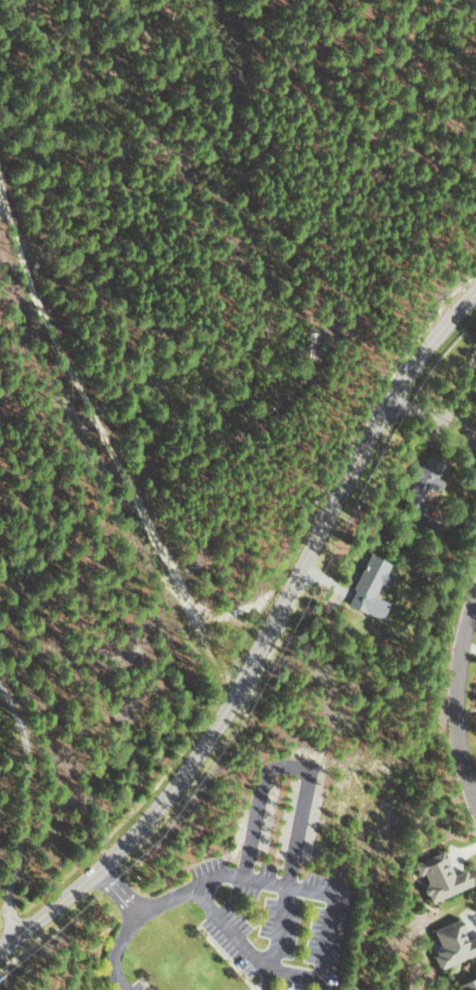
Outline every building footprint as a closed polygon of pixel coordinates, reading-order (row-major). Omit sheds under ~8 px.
[(416,518),(426,502),(418,497),(426,485),(435,491),(442,479),(437,475),(445,462),(428,451),(403,491),(408,494),(400,507),(416,518)] [(345,603),(378,618),(385,601),(372,595),(378,582),(384,585),(389,573),(383,570),(387,562),(368,553),(345,603)] [(413,862),(418,875),(419,875),(429,901),(469,885),(463,869),(450,874),(442,851),(413,862)] [(463,940),(459,929),(461,928),(457,918),(431,929),(438,947),(431,950),(439,968),(475,953),(475,934),(463,940)] [(457,989),(475,989),(475,975),(455,984),(457,989)]
